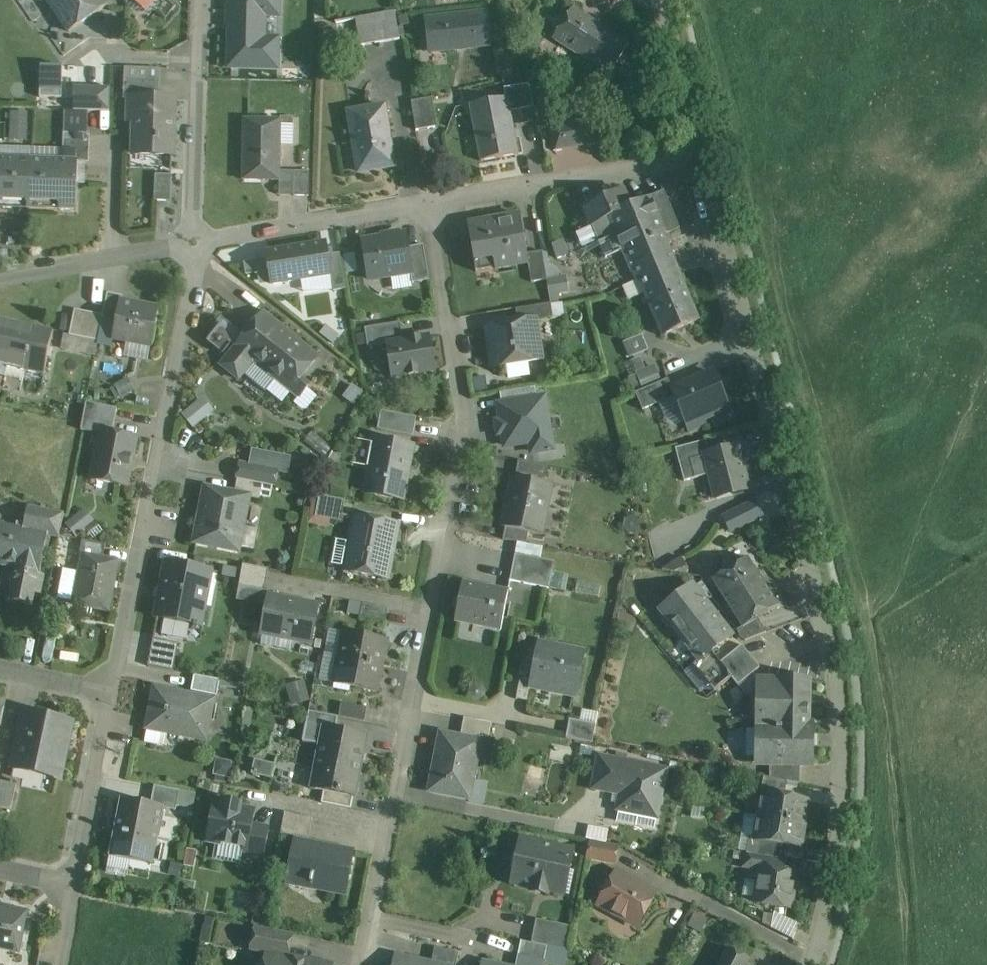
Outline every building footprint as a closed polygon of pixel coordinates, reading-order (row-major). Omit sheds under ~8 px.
[(51,8),(68,33),(107,7),(102,0),(63,0),(51,8)] [(146,10),(153,0),(133,0),(146,10)] [(230,1),(246,16),(261,0),(231,0),(230,1)] [(246,16),(265,34),(293,4),(289,0),(261,0),(246,16)] [(58,22),(43,3),(30,13),(45,32),(58,22)] [(628,45),(572,9),(553,38),(609,74),(628,45)] [(395,14),(356,19),(360,46),(400,40),(395,14)] [(487,14),(426,20),(429,52),(490,46),(487,14)] [(99,38),(92,31),(85,36),(92,44),(99,38)] [(160,81),(124,80),(123,100),(126,100),(126,98),(160,98),(160,81)] [(530,85),(504,89),(506,99),(508,99),(511,113),(534,108),(530,85)] [(111,110),(112,88),(72,87),(72,109),(111,110)] [(160,98),(126,98),(126,100),(126,120),(136,120),(135,155),(172,156),(174,99),(160,98)] [(432,99),(411,103),(416,132),(438,128),(432,99)] [(506,99),(471,105),(481,162),(519,155),(511,113),(508,99),(506,99)] [(384,107),(348,113),(359,173),(395,167),(384,107)] [(9,110),(9,138),(27,139),(27,110),(9,110)] [(64,134),(85,134),(86,112),(64,111),(64,134)] [(281,121),(245,120),(243,180),(279,181),(279,172),(281,121)] [(591,120),(550,127),(554,151),(595,144),(591,120)] [(64,148),(91,149),(91,135),(85,134),(64,134),(64,148)] [(91,149),(64,148),(63,161),(79,162),(79,164),(90,164),(91,149)] [(29,208),(30,160),(0,159),(0,207),(29,208)] [(63,161),(30,160),(29,208),(78,209),(79,164),(79,162),(63,161)] [(279,172),(279,181),(279,197),(293,197),(294,172),(279,172)] [(294,172),(293,197),(309,198),(310,173),(294,172)] [(172,175),(155,175),(154,202),(171,202),(172,175)] [(623,192),(584,209),(599,243),(616,236),(657,218),(658,221),(673,214),(664,192),(629,207),(623,192)] [(521,214),(468,224),(477,271),(528,262),(530,261),(528,254),(521,214)] [(657,218),(616,236),(630,270),(633,269),(638,281),(676,264),(664,236),(680,230),(673,214),(658,221),(657,218)] [(405,235),(362,242),(368,279),(410,273),(411,273),(407,248),(405,235)] [(325,244),(296,248),(301,280),(331,275),(325,244)] [(423,245),(407,248),(411,273),(410,273),(412,283),(429,281),(423,245)] [(296,248),(266,253),(271,285),(301,280),(296,248)] [(541,251),(528,254),(530,261),(528,262),(532,282),(546,279),(541,251)] [(676,264),(638,281),(661,337),(699,321),(676,264)] [(121,297),(107,294),(102,317),(102,320),(116,323),(120,303),(121,297)] [(120,303),(116,323),(113,340),(150,347),(157,309),(120,303)] [(550,304),(517,309),(519,322),(536,319),(537,321),(553,318),(550,304)] [(102,317),(74,311),(69,336),(98,342),(102,320),(102,317)] [(318,357),(265,313),(221,366),(238,381),(252,363),(297,400),(309,386),(300,379),(318,357)] [(519,322),(489,327),(496,367),(543,359),(537,321),(536,319),(519,322)] [(0,321),(0,366),(7,368),(16,324),(0,321)] [(224,321),(207,342),(222,355),(240,334),(224,321)] [(400,323),(364,328),(367,347),(386,344),(386,343),(402,340),(400,323)] [(54,332),(16,324),(7,368),(44,375),(54,332)] [(622,342),(627,357),(646,350),(640,335),(622,342)] [(402,340),(386,343),(386,344),(391,379),(408,376),(409,377),(418,375),(435,372),(429,336),(420,337),(419,337),(410,339),(402,340)] [(653,368),(644,372),(638,359),(633,362),(638,374),(637,375),(644,390),(660,383),(653,368)] [(712,373),(673,390),(675,397),(686,423),(726,406),(712,373)] [(644,390),(635,394),(642,411),(675,397),(673,390),(668,380),(660,383),(644,390)] [(343,396),(353,403),(361,390),(351,383),(343,396)] [(203,394),(181,413),(193,427),(215,409),(203,394)] [(544,398),(499,405),(505,446),(531,442),(532,452),(552,449),(544,398)] [(116,409),(85,402),(80,430),(99,434),(99,432),(111,434),(116,409)] [(417,418),(381,411),(377,429),(414,436),(417,418)] [(111,434),(99,432),(99,434),(101,434),(93,478),(91,477),(90,479),(126,487),(127,485),(125,484),(133,441),(135,441),(136,439),(111,434)] [(706,441),(675,449),(679,462),(709,454),(706,441)] [(414,448),(376,442),(368,493),(406,499),(414,448)] [(709,454),(679,462),(684,482),(710,475),(716,499),(733,495),(732,491),(747,487),(737,447),(709,454)] [(290,458),(253,451),(250,466),(277,471),(287,473),(290,458)] [(550,466),(520,460),(517,473),(547,479),(550,466)] [(250,466),(240,464),(237,480),(264,485),(274,487),(277,471),(250,466)] [(553,484),(513,476),(503,527),(531,532),(544,535),(553,484)] [(237,480),(234,494),(251,497),(251,498),(262,500),(264,485),(237,480)] [(234,494),(205,488),(205,490),(208,491),(202,523),(199,522),(195,543),(241,552),(251,498),(251,497),(234,494)] [(347,501),(321,496),(317,518),(343,523),(347,501)] [(757,497),(722,513),(731,532),(766,516),(757,497)] [(52,511),(28,507),(25,521),(49,526),(52,511)] [(84,507),(65,522),(78,538),(97,522),(84,507)] [(64,514),(52,511),(49,526),(25,521),(23,529),(47,534),(47,536),(59,537),(64,514)] [(401,525),(357,516),(346,572),(390,581),(401,525)] [(0,524),(0,525),(0,566),(13,569),(8,601),(32,605),(38,574),(39,574),(47,536),(47,534),(23,529),(0,524)] [(531,532),(507,528),(505,540),(529,545),(531,532)] [(106,545),(83,540),(80,554),(82,554),(104,559),(106,545)] [(104,559),(82,554),(72,604),(110,612),(119,562),(104,559)] [(554,562),(515,555),(510,581),(549,589),(554,562)] [(778,606),(748,560),(715,581),(745,628),(778,606)] [(203,569),(164,562),(154,617),(203,625),(206,607),(196,605),(203,569)] [(268,570),(243,565),(239,586),(264,591),(268,570)] [(510,594),(465,585),(458,622),(502,631),(510,594)] [(731,638),(693,588),(662,612),(700,661),(693,666),(714,693),(731,679),(732,678),(728,674),(720,664),(711,653),(731,638)] [(319,607),(269,597),(264,625),(293,631),(292,640),(312,644),(319,607)] [(390,609),(364,604),(361,618),(387,623),(390,609)] [(389,642),(346,634),(341,659),(384,667),(389,642)] [(180,644),(154,639),(149,665),(175,671),(180,644)] [(583,655),(539,646),(532,679),(531,686),(574,695),(583,655)] [(741,646),(720,664),(728,674),(750,657),(741,646)] [(750,657),(728,674),(732,678),(731,679),(737,687),(759,669),(750,657)] [(384,667),(341,659),(336,685),(379,693),(384,667)] [(222,680),(196,675),(193,690),(219,695),(222,680)] [(532,679),(521,676),(516,700),(527,702),(531,686),(532,679)] [(285,683),(290,702),(309,697),(304,679),(285,683)] [(807,682),(759,682),(758,763),(800,764),(810,764),(811,728),(807,728),(807,682)] [(186,699),(157,692),(148,727),(205,741),(215,702),(186,695),(186,699)] [(369,709),(345,704),(342,718),(366,723),(369,709)] [(340,718),(310,712),(307,726),(323,729),(324,725),(338,728),(340,718)] [(71,723),(25,713),(13,768),(60,778),(71,723)] [(491,724),(464,718),(460,737),(481,741),(482,737),(488,738),(491,724)] [(596,725),(569,720),(565,738),(592,744),(596,725)] [(338,728),(324,725),(323,729),(311,789),(325,792),(355,798),(356,798),(369,735),(338,728)] [(460,737),(442,734),(431,791),(470,799),(481,741),(460,737)] [(619,761),(599,757),(593,789),(613,793),(619,761)] [(666,770),(619,761),(613,793),(620,794),(617,810),(656,817),(666,770)] [(800,764),(770,764),(769,779),(787,782),(799,784),(800,764)] [(527,782),(544,782),(544,765),(527,765),(527,782)] [(769,779),(763,777),(760,795),(762,796),(762,794),(784,798),(787,782),(769,779)] [(0,782),(0,808),(11,810),(17,785),(0,782)] [(181,790),(155,785),(152,803),(166,806),(165,808),(177,811),(181,790)] [(355,798),(325,792),(323,803),(352,809),(355,798)] [(784,798),(762,794),(762,796),(758,817),(804,825),(808,802),(784,798)] [(152,803),(123,797),(110,856),(113,857),(114,851),(152,859),(151,865),(153,865),(165,808),(166,806),(152,803)] [(240,805),(223,801),(222,807),(214,806),(207,841),(244,848),(246,849),(251,825),(253,813),(239,811),(240,805)] [(314,818),(285,813),(281,833),(310,839),(314,818)] [(804,825),(758,817),(755,839),(754,840),(777,844),(800,848),(804,825)] [(269,829),(251,825),(246,849),(244,848),(243,852),(264,856),(269,829)] [(777,844),(754,840),(755,839),(749,838),(746,854),(775,858),(777,844)] [(353,852),(296,840),(288,882),(345,893),(353,852)] [(572,851),(521,840),(512,884),(533,888),(533,891),(547,894),(547,891),(563,894),(572,851)] [(618,848),(590,842),(587,858),(615,863),(618,848)] [(775,858),(746,854),(744,867),(760,870),(761,868),(773,870),(775,858)] [(773,870),(761,868),(760,870),(755,903),(790,909),(796,874),(773,870)] [(655,893),(616,872),(598,905),(637,927),(655,893)] [(0,906),(0,949),(19,953),(28,912),(0,906)] [(695,912),(686,925),(698,932),(706,920),(695,912)] [(773,912),(770,927),(791,940),(799,927),(773,912)] [(571,927),(536,920),(531,943),(547,946),(566,950),(571,927)] [(292,935),(256,928),(251,952),(267,955),(268,954),(287,958),(292,935)] [(531,943),(523,942),(520,956),(544,962),(547,946),(531,943)] [(435,948),(432,964),(438,964),(458,964),(460,954),(435,948)] [(730,950),(723,962),(729,964),(746,964),(749,960),(730,950)] [(268,954),(267,955),(267,957),(274,958),(272,964),(321,964),(287,958),(268,954)] [(396,956),(394,964),(438,964),(432,964),(396,956)]
